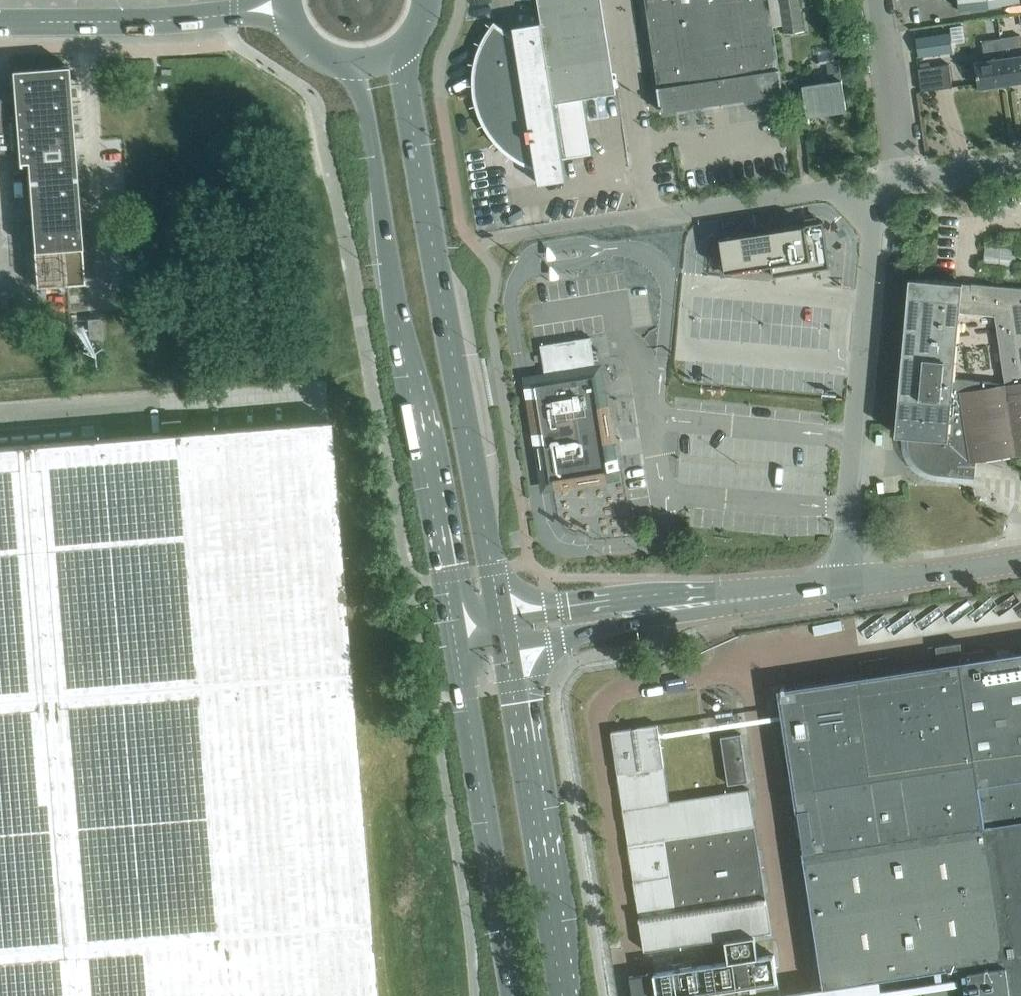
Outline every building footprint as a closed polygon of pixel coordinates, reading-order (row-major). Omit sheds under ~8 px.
[(583,97),(611,92),(600,26),(596,0),(538,0),(541,21),(513,26),(515,40),(495,24),(493,27),(487,35),(482,44),(479,54),(476,64),(475,74),(475,84),(476,94),(478,104),(481,114),(485,123),(490,132),(497,140),(504,147),(511,153),(520,159),(529,163),(535,166),(539,183),(567,179),(563,157),(592,153),(583,97)] [(769,0),(646,0),(659,86),(657,86),(661,111),(783,93),(780,68),(779,68),(769,0)] [(799,0),(781,0),(786,33),(804,30),(799,0)] [(960,8),(1015,0),(958,0),(960,8)] [(949,25),(917,30),(920,49),(952,45),(949,25)] [(1009,36),(1001,37),(1008,84),(1020,82),(1020,39),(1020,35),(1009,36)] [(1008,84),(1001,37),(982,40),(984,59),(975,61),(979,88),(1008,84)] [(834,48),(818,50),(820,62),(827,61),(835,60),(834,48)] [(808,114),(846,108),(842,80),(839,59),(835,60),(827,61),(830,81),(803,85),(808,114)] [(921,90),(952,86),(949,63),(918,68),(921,90)] [(17,152),(18,160),(26,160),(36,285),(68,283),(84,282),(67,64),(11,68),(13,100),(0,100),(0,152),(17,152)] [(755,231),(720,236),(721,243),(725,270),(745,267),(746,271),(753,270),(753,266),(771,264),(773,275),(830,267),(824,221),(817,222),(816,216),(806,217),(806,219),(807,219),(807,223),(772,228),(771,222),(753,225),(753,227),(755,227),(755,231)] [(986,245),(986,260),(1012,266),(1014,249),(986,245)] [(910,277),(896,434),(917,436),(917,438),(911,438),(911,443),(912,448),(913,453),(916,458),(919,462),(923,465),(928,468),(933,470),(938,471),(955,473),(956,460),(969,457),(970,460),(1020,453),(1020,287),(910,277)] [(101,337),(99,317),(87,318),(89,338),(101,337)] [(546,379),(531,381),(547,483),(555,482),(556,486),(606,478),(605,474),(613,473),(609,451),(614,450),(609,421),(604,422),(591,336),(540,344),(546,379)] [(0,446),(0,995),(376,995),(329,420),(0,446)] [(986,658),(984,650),(984,649),(952,654),(952,655),(953,663),(945,664),(795,687),(780,690),(793,774),(794,779),(798,810),(799,819),(804,849),(826,985),(838,983),(860,979),(863,995),(1020,995),(1020,653),(996,657),(986,658)] [(658,724),(611,732),(645,950),(772,930),(767,897),(766,897),(752,805),(750,789),(670,801),(658,724)] [(748,781),(741,733),(720,736),(727,784),(748,781)] [(776,953),(649,973),(649,972),(630,975),(633,995),(782,995),(776,953)]
